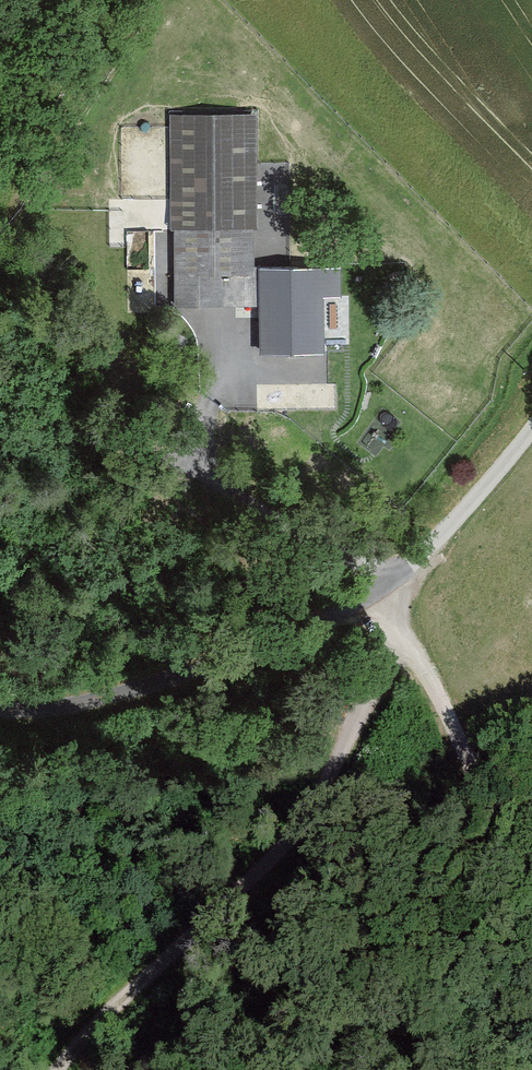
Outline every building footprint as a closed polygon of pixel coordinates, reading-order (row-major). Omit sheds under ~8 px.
[(253,116),(171,116),(171,229),(154,229),(154,305),(252,306),(252,354),(340,355),(340,263),(253,263),(253,116)]
